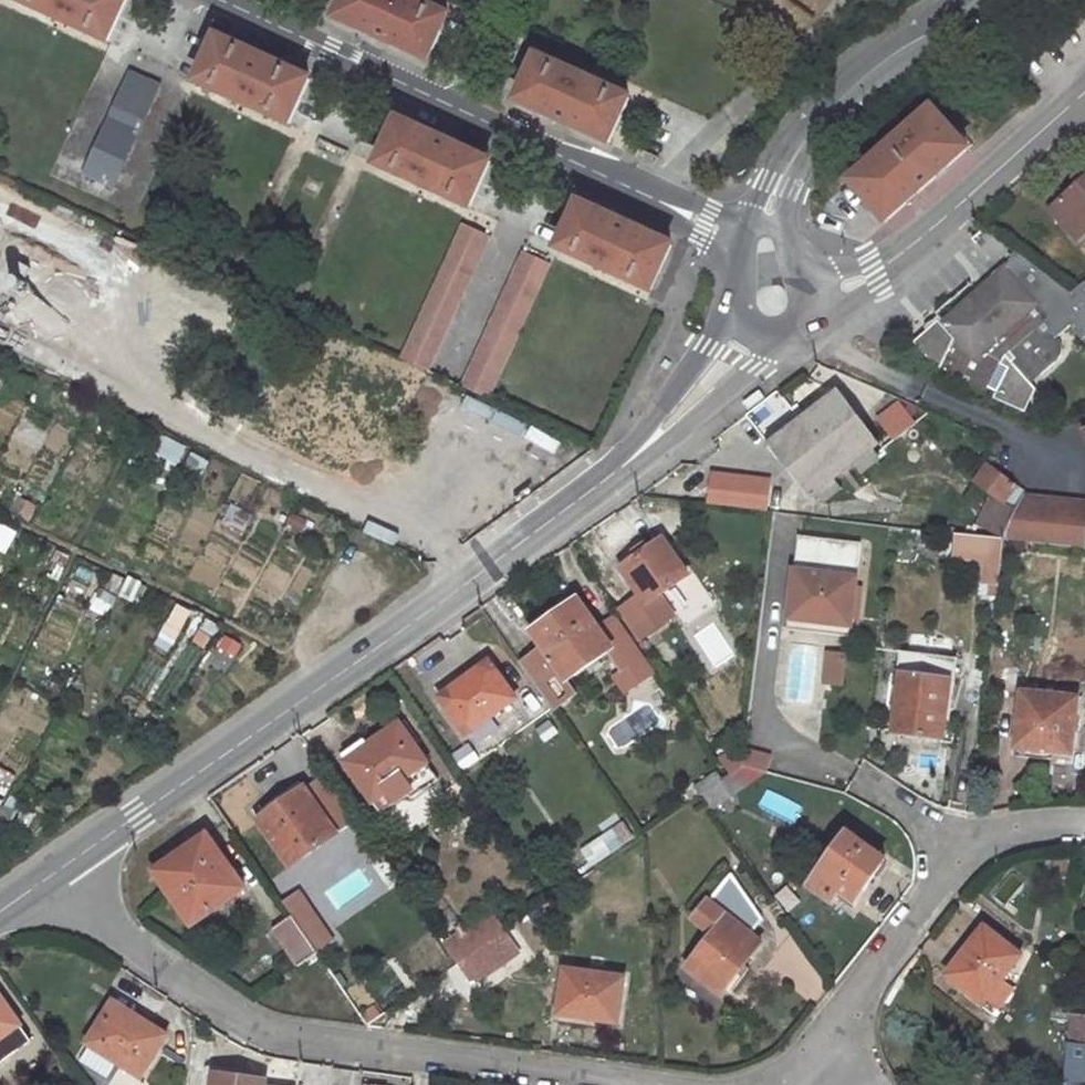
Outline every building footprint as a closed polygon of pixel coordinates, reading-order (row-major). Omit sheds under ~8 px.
[(111,42),(130,0),(20,0),(111,42)] [(410,0),(345,0),(336,18),(430,61),(449,18),(410,0)] [(218,36),(198,82),(291,124),(312,79),(218,36)] [(631,100),(538,59),(518,102),(610,144),(631,100)] [(131,69),(83,173),(113,187),(161,83),(131,69)] [(850,181),(885,222),(970,147),(933,107),(850,181)] [(398,119),(377,164),(470,207),(492,162),(398,119)] [(1053,212),(1078,240),(1084,234),(1084,184),(1053,212)] [(579,203),(559,248),(652,291),(673,246),(579,203)] [(461,223),(400,355),(428,367),(489,236),(473,229),(461,223)] [(489,395),(550,264),(538,258),(521,251),(462,383),(489,395)] [(920,343),(946,371),(943,376),(1026,415),(1037,391),(1030,385),(1061,359),(1064,352),(1064,346),(1062,340),(1075,329),(1084,339),(1084,284),(1072,294),(1019,256),(920,343)] [(324,345),(275,443),(344,477),(393,379),(324,345)] [(440,349),(431,370),(459,381),(468,360),(440,349)] [(836,479),(856,464),(872,452),(878,447),(841,397),(775,445),(813,496),(820,491),(836,479)] [(864,475),(880,463),(872,452),(856,464),(864,475)] [(997,494),(1007,500),(1020,509),(1021,507),(1028,490),(988,463),(977,481),(997,494)] [(714,475),(711,505),(766,512),(771,483),(714,475)] [(836,479),(820,491),(828,501),(844,489),(836,479)] [(980,526),(1007,538),(1020,509),(1007,500),(997,494),(980,526)] [(1007,539),(1072,546),(1075,512),(1021,507),(1020,509),(1007,539)] [(802,537),(791,622),(814,625),(814,623),(855,628),(865,544),(802,537)] [(639,559),(624,570),(644,597),(620,614),(641,643),(664,626),(650,607),(690,579),(663,542),(650,551),(639,559)] [(646,547),(635,555),(639,559),(650,551),(646,547)] [(568,684),(608,656),(622,676),(646,659),(614,616),(597,628),(577,602),(533,633),(545,650),(522,666),(556,715),(578,700),(568,684)] [(821,651),(820,682),(840,683),(841,652),(821,651)] [(907,655),(898,734),(944,739),(954,660),(907,655)] [(492,662),(443,697),(469,734),(519,700),(492,662)] [(520,698),(534,719),(544,712),(530,692),(520,698)] [(1023,696),(1019,746),(1073,752),(1078,701),(1023,696)] [(438,781),(400,724),(366,748),(363,743),(344,756),(347,760),(344,762),(381,814),(407,796),(410,800),(438,781)] [(736,793),(767,772),(747,767),(736,774),(727,780),(736,793)] [(727,780),(721,771),(696,789),(702,798),(703,797),(727,780)] [(713,811),(736,793),(727,780),(703,797),(713,811)] [(300,782),(275,800),(280,807),(261,819),(290,858),(333,827),(300,782)] [(624,824),(603,839),(612,852),(633,837),(624,824)] [(848,832),(809,884),(832,901),(841,890),(857,902),(888,862),(848,832)] [(209,835),(156,871),(193,925),(246,889),(209,835)] [(729,917),(753,936),(765,922),(731,875),(710,901),(729,917)] [(695,921),(713,936),(729,917),(710,901),(695,921)] [(505,932),(489,910),(444,941),(459,964),(505,932)] [(292,917),(274,929),(300,967),(319,955),(292,917)] [(729,917),(713,936),(688,969),(722,996),(763,945),(753,936),(729,917)] [(985,928),(948,976),(984,1004),(1021,957),(985,928)] [(459,964),(476,987),(521,955),(505,932),(459,964)] [(564,974),(559,1016),(618,1024),(623,982),(564,974)] [(32,1042),(0,996),(0,1064),(32,1042)] [(115,1001),(88,1043),(140,1076),(167,1034),(115,1001)] [(1084,1045),(1084,1020),(1072,1019),(1069,1043),(1071,1043),(1084,1045)] [(1071,1043),(1067,1084),(1084,1084),(1084,1045),(1071,1043)]
